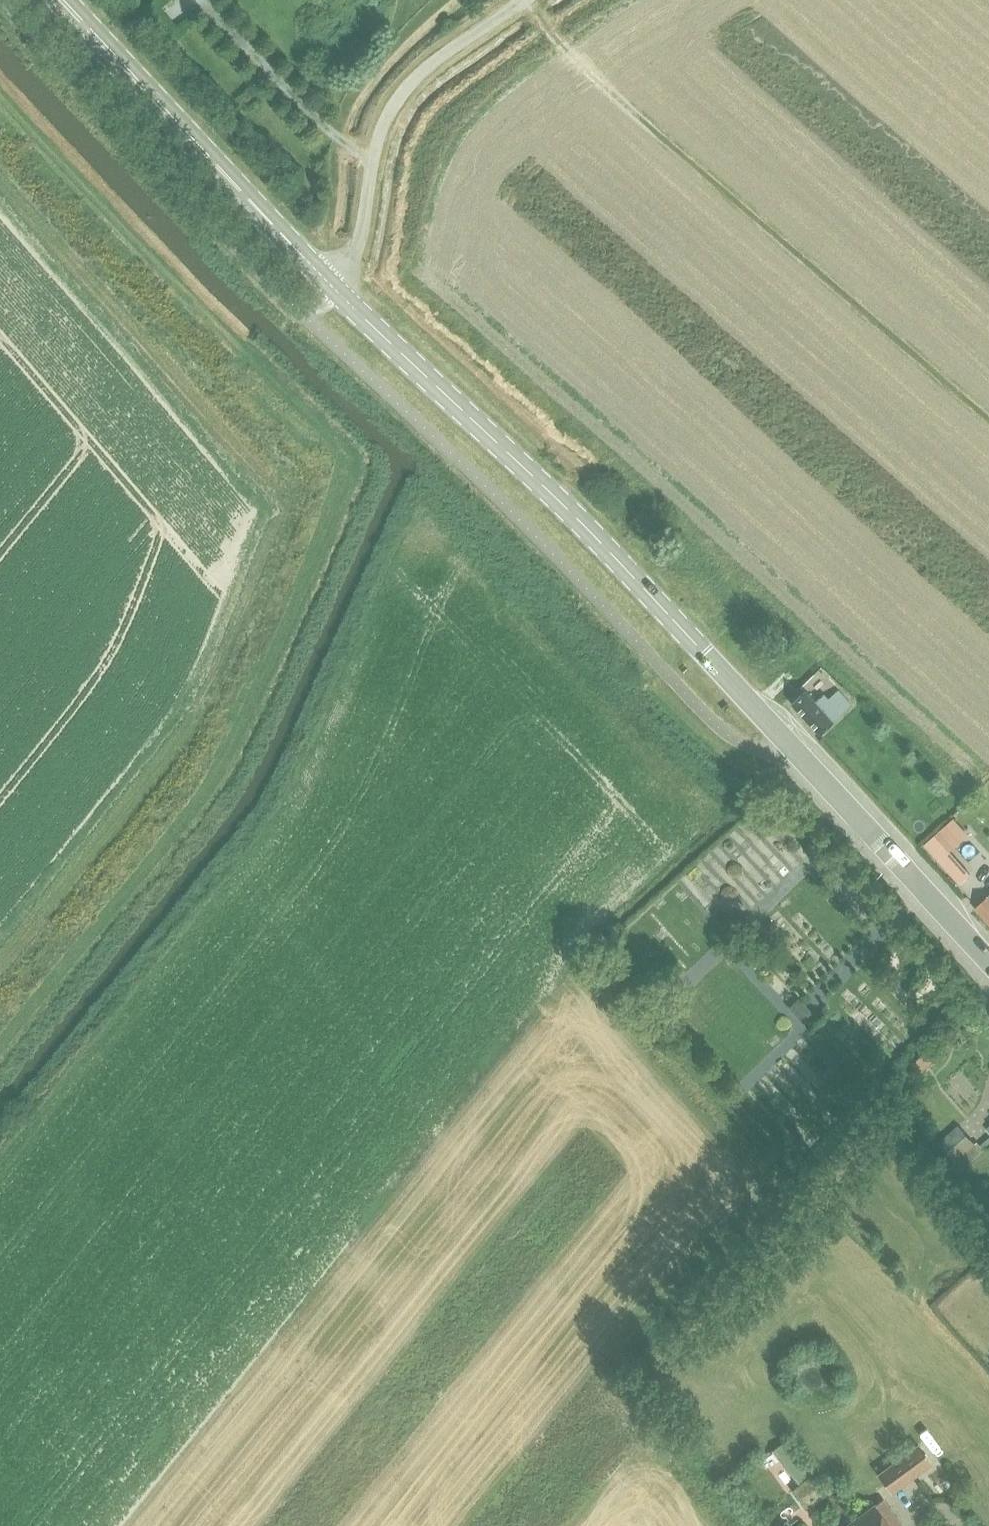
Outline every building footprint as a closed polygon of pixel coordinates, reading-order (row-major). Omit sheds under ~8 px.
[(819,735),(851,705),(837,690),(827,699),(823,694),(814,702),(804,691),(791,704),(819,735)] [(953,820),(939,833),(954,849),(967,837),(953,820)] [(975,908),(988,923),(988,895),(975,908)] [(799,1019),(808,1011),(797,999),(788,1007),(799,1019)] [(955,1125),(936,1142),(953,1160),(971,1144),(955,1125)] [(806,1509),(823,1495),(783,1440),(773,1447),(799,1483),(791,1489),(806,1509)] [(878,1474),(891,1492),(930,1463),(917,1445),(878,1474)] [(882,1499),(845,1525),(902,1525),(882,1499)]
